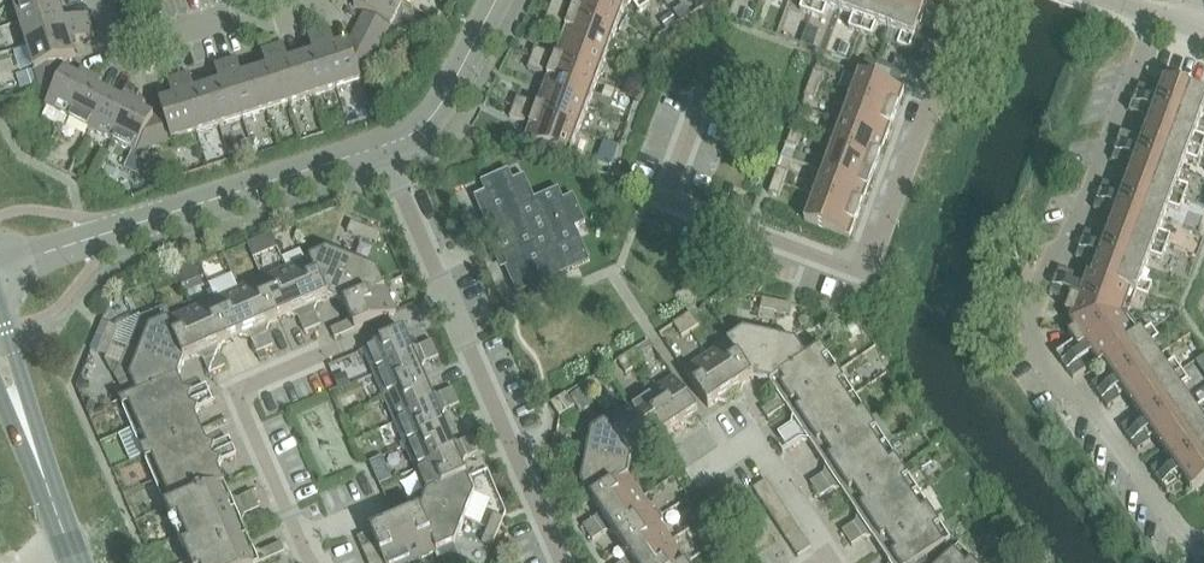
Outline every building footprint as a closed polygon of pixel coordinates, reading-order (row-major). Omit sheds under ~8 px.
[(20,23),(61,10),(58,0),(12,0),(20,23)] [(365,13),(390,26),(402,3),(396,0),(358,0),(354,7),(365,13)] [(550,10),(564,16),(568,6),(553,0),(550,10)] [(570,18),(615,35),(625,9),(600,0),(577,0),(570,18)] [(625,9),(633,3),(639,13),(651,6),(647,0),(600,0),(625,9)] [(800,11),(812,15),(817,0),(804,0),(800,11)] [(861,33),(873,0),(818,0),(812,15),(824,19),(828,8),(853,17),(849,29),(861,33)] [(861,33),(873,37),(877,26),(902,35),(898,47),(911,51),(930,0),(873,0),(861,33)] [(20,23),(27,46),(91,26),(88,15),(65,22),(61,10),(20,23)] [(564,16),(550,10),(546,20),(561,26),(564,16)] [(365,13),(349,43),(362,81),(390,26),(365,13)] [(570,18),(561,42),(606,59),(615,35),(570,18)] [(27,46),(35,70),(53,65),(76,57),(72,44),(95,37),(91,26),(27,46)] [(331,30),(319,34),(337,89),(362,81),(349,43),(336,47),(331,30)] [(319,34),(309,37),(314,54),(302,58),(314,96),(337,89),(319,34)] [(561,42),(552,67),(597,83),(606,59),(561,42)] [(289,62),(284,45),(273,48),(290,104),(314,96),(302,58),(289,62)] [(267,69),(255,73),(267,111),(290,104),(273,48),(262,52),(267,69)] [(532,59),(547,64),(550,54),(535,49),(532,59)] [(547,64),(532,59),(528,69),(543,75),(547,64)] [(237,60),(226,63),(244,119),(267,111),(255,73),(242,77),(237,60)] [(220,84),(208,88),(220,126),(244,119),(226,63),(215,67),(220,84)] [(53,65),(35,70),(38,80),(56,74),(53,65)] [(552,67),(543,91),(588,108),(597,83),(552,67)] [(56,74),(38,80),(47,107),(69,119),(92,75),(82,70),(78,78),(65,71),(62,77),(56,74)] [(809,84),(819,88),(824,76),(814,72),(809,84)] [(860,74),(850,99),(895,116),(905,90),(860,74)] [(69,119),(91,130),(110,94),(98,88),(102,81),(92,75),(69,119)] [(190,75),(179,78),(197,134),(220,126),(208,88),(196,92),(190,75)] [(174,99),(160,103),(172,141),(197,134),(179,78),(168,82),(174,99)] [(1165,81),(1146,131),(1203,151),(1203,148),(1203,139),(1196,136),(1203,113),(1203,95),(1165,81)] [(819,88),(809,84),(805,96),(815,100),(819,88)] [(1140,86),(1136,96),(1151,102),(1155,91),(1140,86)] [(543,91),(534,115),(579,132),(588,108),(543,91)] [(91,130),(113,141),(135,98),(125,93),(121,100),(110,94),(91,130)] [(135,98),(113,141),(133,152),(125,168),(139,175),(154,147),(161,145),(155,127),(150,125),(154,117),(142,111),(146,103),(135,98)] [(514,108),(529,113),(532,103),(517,98),(514,108)] [(850,99),(841,123),(886,140),(895,116),(850,99)] [(1134,101),(1130,112),(1145,118),(1149,107),(1134,101)] [(529,113),(514,108),(510,118),(525,123),(529,113)] [(579,132),(534,115),(525,141),(570,157),(579,132)] [(791,133),(801,137),(806,124),(796,121),(791,133)] [(167,123),(155,127),(161,145),(172,141),(167,123)] [(886,140),(841,123),(832,148),(877,164),(886,140)] [(1203,151),(1146,131),(1128,179),(1185,200),(1189,189),(1178,184),(1187,159),(1198,163),(1203,151)] [(801,137),(791,133),(787,145),(797,149),(801,137)] [(1122,134),(1118,145),(1133,151),(1137,140),(1122,134)] [(877,164),(832,148),(823,172),(868,189),(877,164)] [(1116,150),(1112,161),(1127,166),(1131,156),(1116,150)] [(773,182),(783,185),(788,173),(778,169),(773,182)] [(486,193),(475,198),(492,236),(503,231),(512,251),(501,256),(517,294),(528,290),(533,300),(560,288),(556,278),(567,273),(590,263),(580,239),(577,232),(575,228),(586,224),(574,196),(563,201),(562,198),(559,190),(535,200),(524,176),(513,181),(509,171),(482,183),(486,193)] [(823,172),(814,197),(859,213),(868,189),(823,172)] [(1185,200),(1128,179),(1110,228),(1167,249),(1171,237),(1160,233),(1169,208),(1180,212),(1185,200)] [(773,182),(769,194),(779,197),(783,185),(773,182)] [(1104,183),(1100,194),(1115,199),(1119,188),(1104,183)] [(859,213),(814,197),(805,222),(850,239),(859,213)] [(1098,199),(1094,209),(1109,215),(1113,204),(1098,199)] [(348,232),(362,238),(366,228),(352,222),(348,232)] [(366,228),(362,238),(376,243),(380,233),(366,228)] [(1167,249),(1110,228),(1092,276),(1092,277),(1137,294),(1137,295),(1148,299),(1153,286),(1142,282),(1151,256),(1162,261),(1167,249)] [(1086,232),(1082,242),(1097,248),(1101,237),(1086,232)] [(1080,247),(1076,258),(1091,264),(1095,253),(1080,247)] [(328,299),(329,299),(336,302),(353,261),(328,251),(311,258),(328,299)] [(287,269),(313,329),(321,326),(315,311),(318,304),(328,299),(311,258),(287,269)] [(353,261),(336,302),(344,305),(344,306),(385,288),(378,270),(353,261)] [(287,269),(263,279),(281,320),(291,315),(299,318),(305,333),(313,329),(287,269)] [(1059,269),(1055,280),(1070,285),(1074,274),(1059,269)] [(1073,315),(1070,324),(1129,316),(1137,295),(1137,294),(1092,277),(1092,276),(1088,275),(1079,299),(1072,296),(1066,313),(1073,315)] [(263,279),(239,289),(265,350),(274,347),(267,332),(270,325),(281,320),(263,279)] [(1053,285),(1049,295),(1064,301),(1068,290),(1053,285)] [(385,288),(344,306),(349,316),(346,324),(332,330),(335,339),(396,313),(385,288)] [(239,289),(215,300),(233,341),(244,336),(251,339),(257,354),(265,350),(239,289)] [(761,310),(776,313),(778,302),(763,299),(761,310)] [(215,300),(191,310),(218,371),(226,367),(219,353),(222,345),(233,341),(215,300)] [(778,302),(776,313),(791,316),(793,305),(778,302)] [(140,319),(129,348),(182,369),(185,362),(185,361),(168,320),(163,309),(142,319),(141,319),(140,319)] [(168,320),(185,361),(196,357),(203,360),(210,374),(218,371),(191,310),(168,320)] [(691,313),(682,319),(691,332),(699,326),(691,313)] [(1099,366),(1103,364),(1103,363),(1143,336),(1142,335),(1129,316),(1070,324),(1075,331),(1069,335),(1079,349),(1085,345),(1099,366)] [(674,325),(682,337),(691,332),(682,319),(674,325)] [(103,322),(97,335),(103,338),(113,342),(119,328),(103,322)] [(1103,364),(1133,406),(1182,372),(1175,361),(1165,368),(1150,346),(1160,339),(1152,328),(1142,335),(1143,336),(1103,363),(1103,364)] [(761,380),(770,337),(744,331),(728,342),(753,379),(761,380)] [(364,351),(375,376),(436,349),(432,341),(417,348),(410,345),(405,333),(364,351)] [(770,382),(807,358),(806,357),(797,342),(770,337),(761,380),(770,382)] [(113,342),(103,338),(97,352),(107,356),(113,342)] [(753,379),(728,342),(707,356),(731,393),(733,392),(742,394),(743,385),(753,379)] [(770,382),(777,394),(776,402),(763,411),(768,419),(786,407),(794,419),(792,426),(773,439),(783,453),(802,441),(810,443),(826,467),(824,475),(811,483),(820,498),(834,489),(841,491),(857,515),(856,523),(843,532),(852,546),(866,537),(873,539),(889,562),(918,562),(945,545),(935,530),(941,526),(822,347),(806,357),(807,358),(770,382)] [(1057,356),(1064,365),(1077,356),(1070,347),(1057,356)] [(129,348),(117,378),(126,399),(138,394),(138,395),(179,377),(182,369),(129,348)] [(375,376),(385,399),(426,382),(421,371),(424,364),(439,357),(436,349),(375,376)] [(626,356),(635,368),(644,363),(635,350),(626,356)] [(635,368),(626,356),(618,361),(626,374),(635,368)] [(731,393),(707,356),(684,371),(709,408),(719,401),(728,403),(729,395),(731,393)] [(1067,370),(1073,379),(1086,370),(1080,361),(1067,370)] [(1162,449),(1203,420),(1203,405),(1195,411),(1179,389),(1189,382),(1182,372),(1133,406),(1162,449)] [(1092,385),(1098,395),(1111,386),(1105,376),(1092,385)] [(138,394),(126,399),(120,402),(190,562),(262,562),(286,553),(282,544),(261,552),(254,550),(242,523),(245,516),(260,509),(253,493),(238,500),(231,497),(219,470),(222,463),(237,456),(230,440),(215,447),(208,444),(196,417),(199,410),(214,403),(207,387),(192,394),(185,391),(179,377),(138,395),(138,394)] [(583,384),(591,397),(600,392),(592,378),(583,384)] [(651,393),(676,430),(686,424),(694,425),(696,417),(699,415),(674,378),(651,393)] [(385,399),(395,423),(456,397),(453,389),(438,395),(431,392),(426,382),(385,399)] [(1101,399),(1108,408),(1121,399),(1115,390),(1101,399)] [(651,393),(629,407),(654,444),(656,443),(664,445),(666,437),(676,430),(651,393)] [(551,404),(560,418),(575,408),(566,394),(551,404)] [(456,397),(395,423),(406,447),(447,429),(442,419),(445,411),(460,405),(456,397)] [(608,422),(632,459),(642,452),(650,454),(652,446),(654,444),(629,407),(608,422)] [(1122,428),(1128,437),(1141,428),(1135,419),(1122,428)] [(1162,449),(1192,492),(1203,484),(1203,420),(1162,449)] [(632,459),(608,422),(592,432),(586,458),(630,467),(632,459)] [(406,447),(416,471),(477,445),(473,437),(459,443),(451,440),(447,429),(406,447)] [(1131,442),(1138,451),(1151,442),(1144,433),(1131,442)] [(555,436),(552,451),(562,453),(565,438),(555,436)] [(416,471),(427,495),(468,477),(463,467),(466,459),(481,453),(477,445),(416,471)] [(552,451),(549,466),(559,468),(562,453),(552,451)] [(581,484),(592,500),(629,476),(629,475),(630,467),(586,458),(581,484)] [(1151,471),(1158,480),(1171,471),(1164,461),(1151,471)] [(1161,484),(1167,494),(1180,485),(1174,475),(1161,484)] [(583,527),(588,534),(643,497),(629,476),(592,500),(598,510),(597,518),(583,527)] [(427,495),(424,503),(465,519),(475,495),(468,477),(427,495)] [(754,489),(798,557),(811,549),(766,481),(754,489)] [(614,534),(620,544),(658,519),(643,497),(588,534),(593,541),(606,532),(614,534)] [(420,511),(438,552),(455,544),(465,519),(424,503),(421,511),(420,511)] [(438,552),(420,511),(410,515),(402,512),(398,520),(396,521),(414,562),(438,552)] [(488,528),(498,532),(504,518),(494,514),(488,528)] [(396,521),(394,522),(386,519),(383,527),(371,532),(375,541),(379,551),(383,560),(385,562),(412,562),(414,562),(396,521)] [(620,544),(627,553),(625,561),(622,562),(638,562),(672,541),(658,519),(620,544)] [(498,532),(488,528),(483,542),(492,546),(498,532)] [(362,547),(375,541),(371,532),(358,538),(362,547)] [(362,547),(366,557),(379,551),(375,541),(362,547)] [(686,562),(672,541),(638,562),(685,562),(686,562)] [(366,557),(369,562),(376,562),(383,560),(379,551),(366,557)] [(954,552),(943,562),(964,562),(954,552)]
